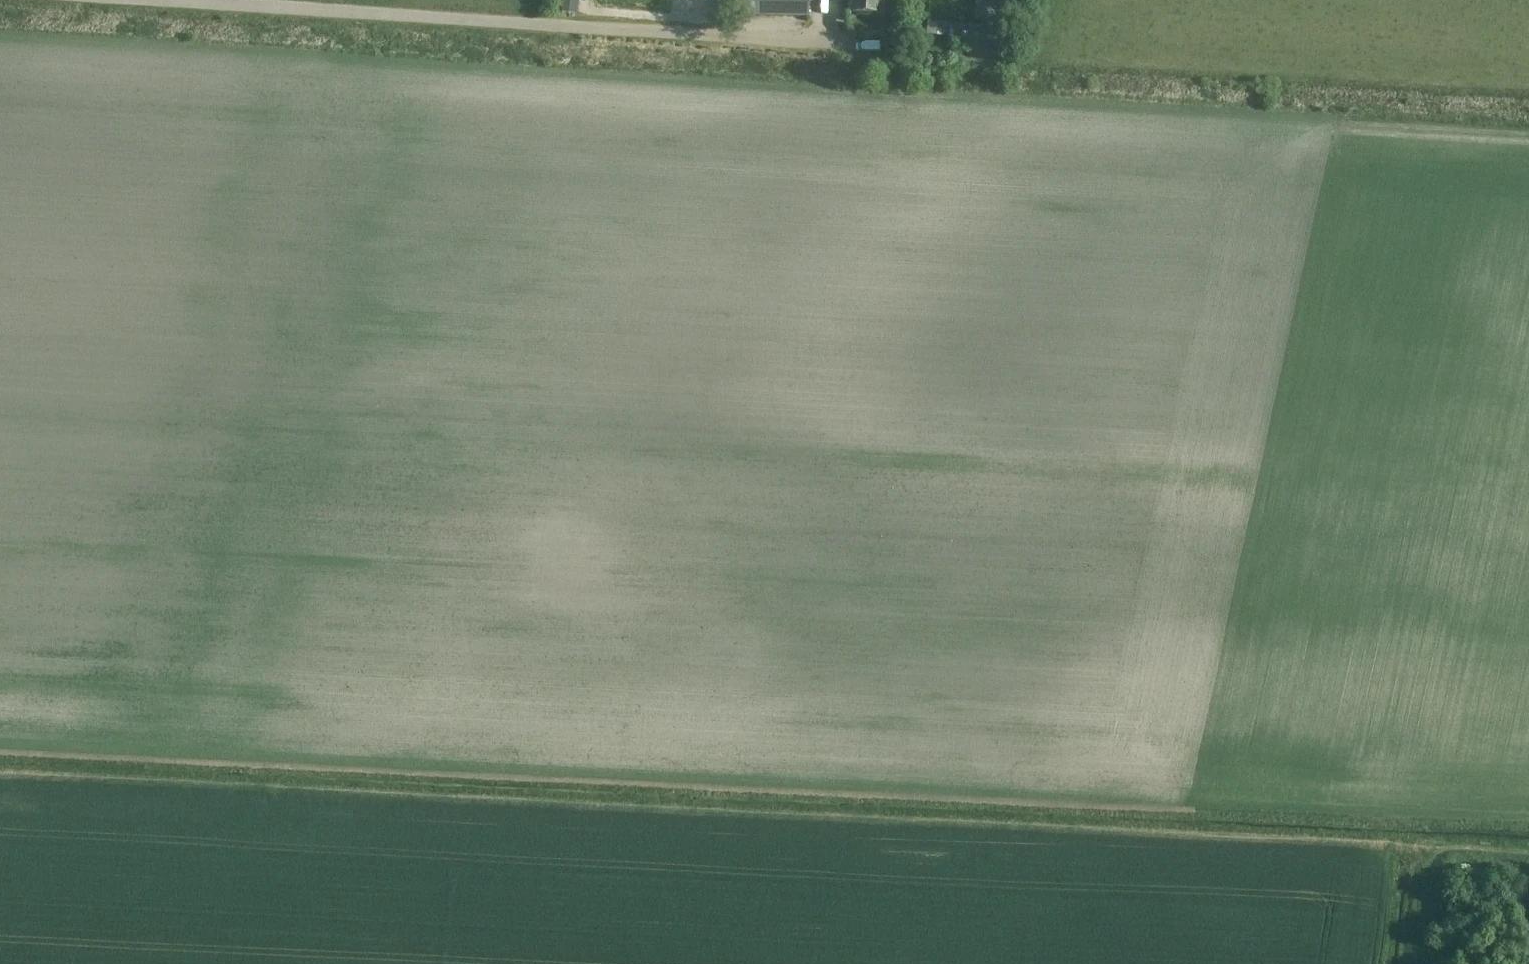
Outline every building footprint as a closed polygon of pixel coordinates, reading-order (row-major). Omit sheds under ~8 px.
[(810,0),(735,0),(736,18),(810,17),(810,0)] [(849,14),(883,16),(884,0),(850,0),(849,14)]
